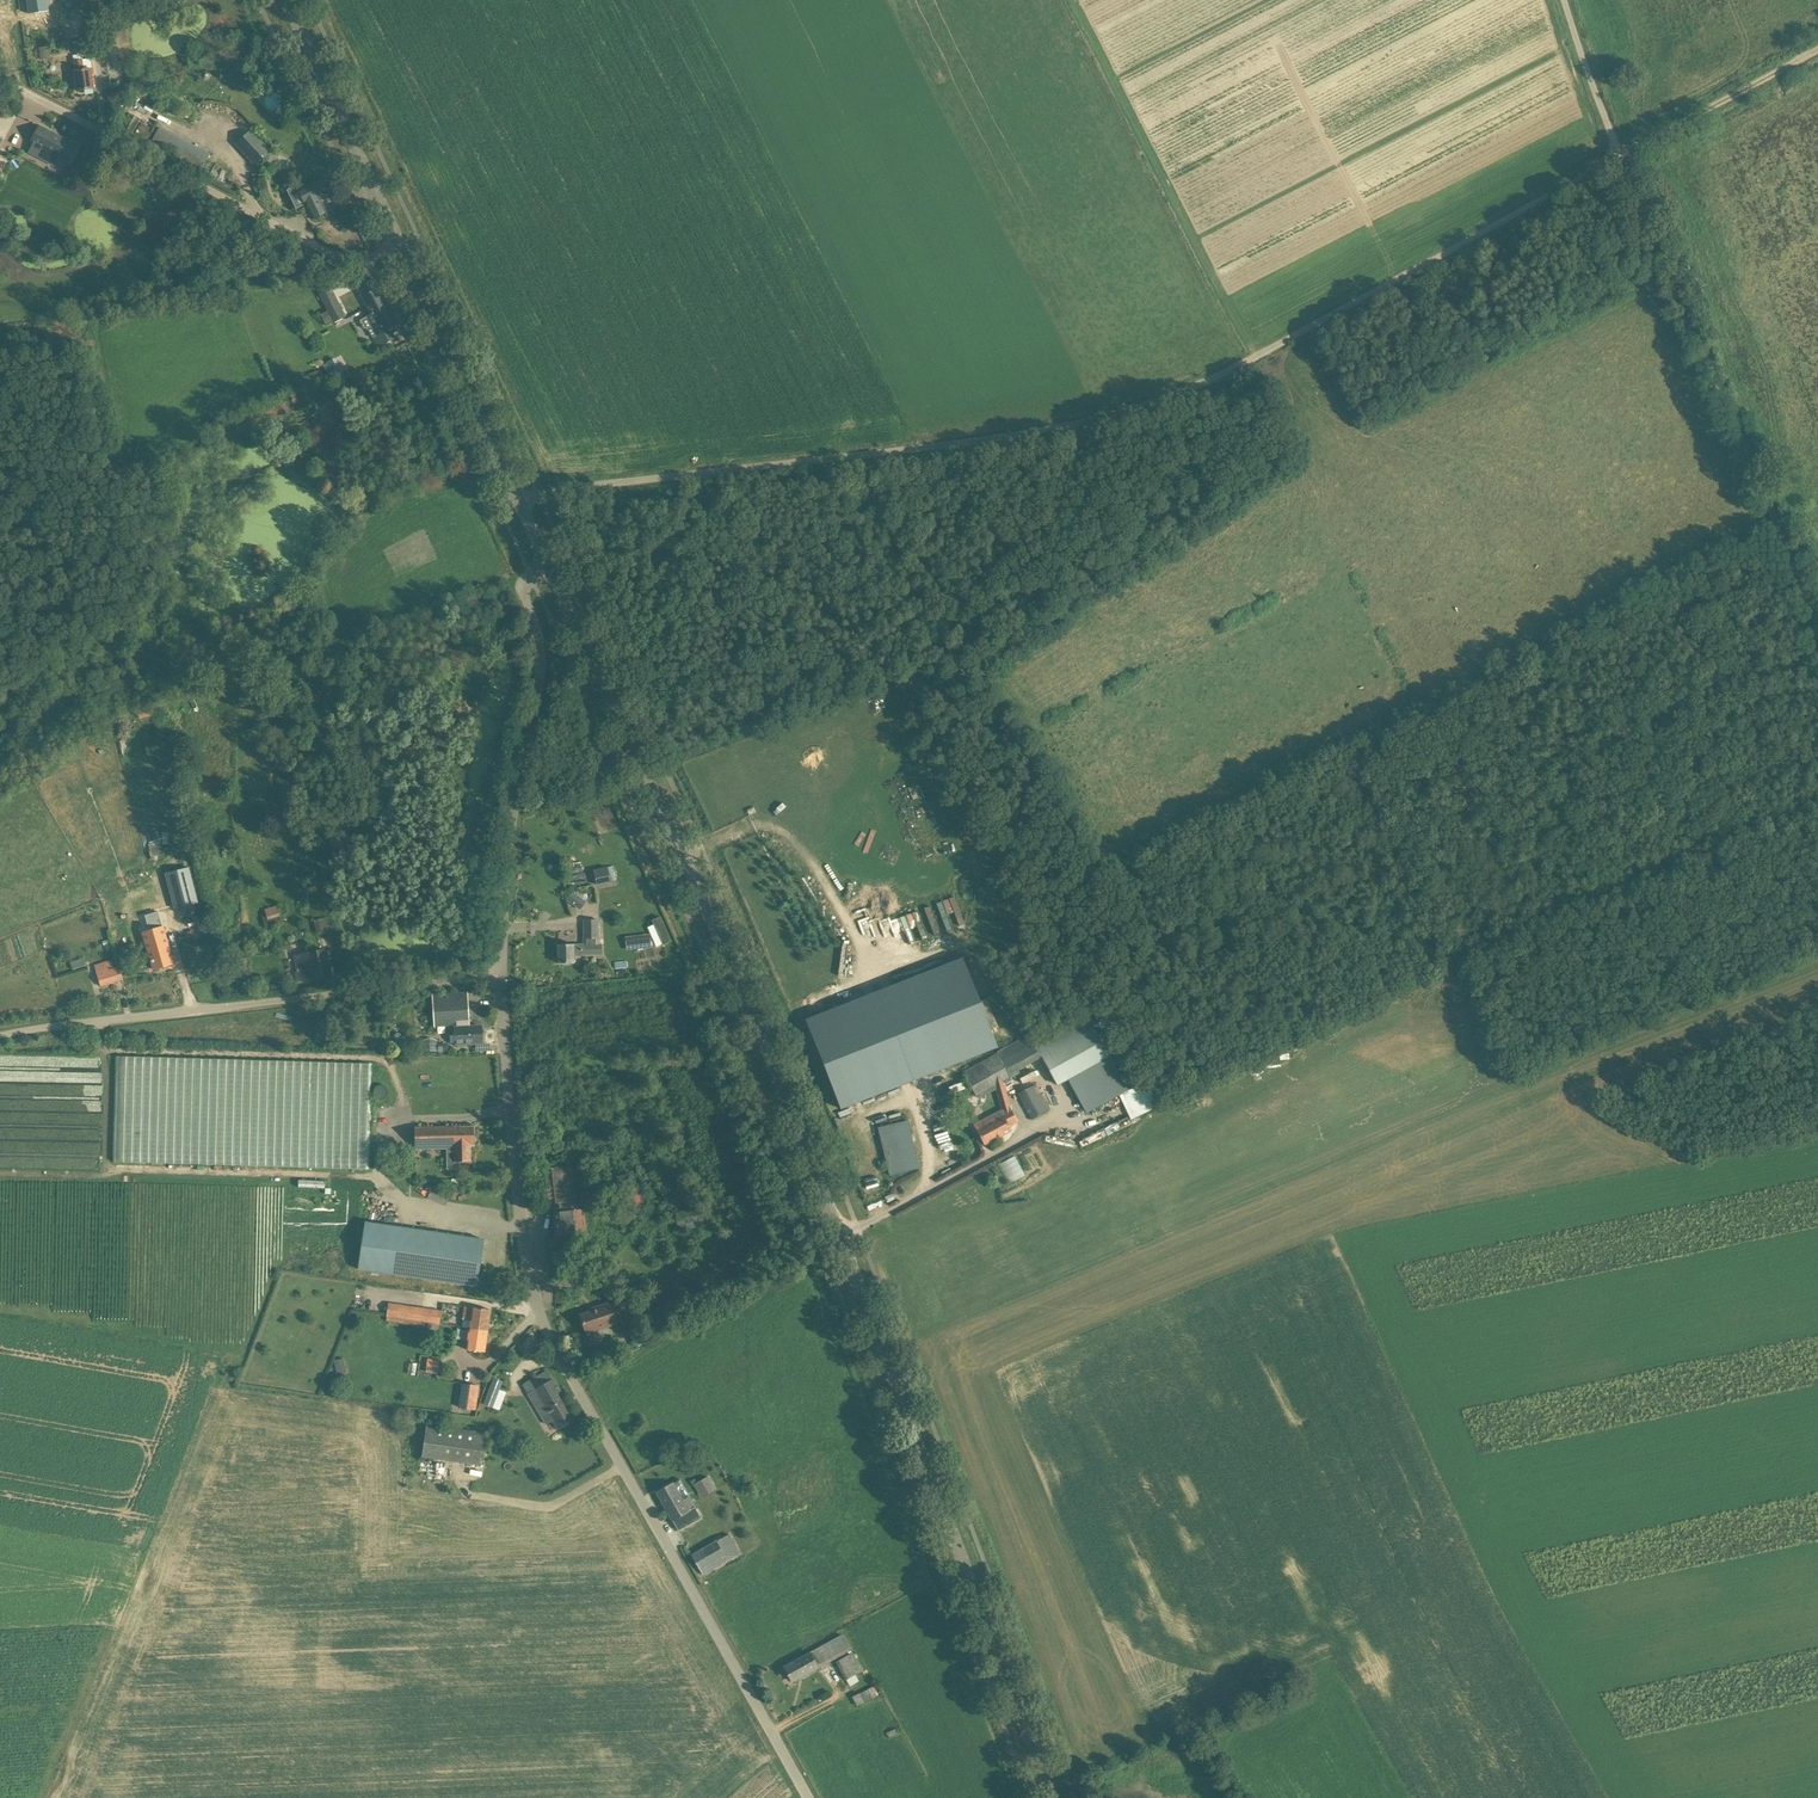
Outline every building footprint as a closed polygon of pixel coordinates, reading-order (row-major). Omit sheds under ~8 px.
[(29,14),(48,11),(47,0),(27,0),(29,14)] [(76,72),(75,72),(78,91),(95,89),(92,69),(84,71),(83,60),(75,61),(76,72)] [(184,79),(177,74),(172,80),(180,85),(184,79)] [(76,144),(40,124),(31,139),(34,140),(28,149),(55,164),(60,156),(68,160),(76,144)] [(205,169),(213,153),(161,126),(153,142),(205,169)] [(272,151),(251,129),(235,145),(256,166),(272,151)] [(319,197),(332,190),(326,177),(299,190),(305,203),(306,203),(308,208),(313,219),(328,212),(319,197)] [(357,287),(368,308),(384,300),(373,278),(357,287)] [(319,292),(333,323),(346,317),(331,287),(319,292)] [(362,319),(360,321),(364,328),(368,330),(373,327),(377,335),(373,337),(378,347),(390,341),(385,332),(398,325),(384,300),(368,308),(372,314),(362,319)] [(340,355),(323,363),(330,378),(347,369),(340,355)] [(322,372),(319,373),(322,381),(329,378),(328,374),(322,372)] [(698,508),(699,517),(715,515),(714,506),(698,508)] [(902,688),(908,696),(929,678),(922,670),(902,688)] [(165,775),(157,777),(160,789),(168,786),(165,775)] [(191,865),(167,871),(176,906),(199,900),(191,865)] [(613,866),(594,870),(597,885),(611,883),(611,881),(616,880),(613,866)] [(586,901),(573,892),(567,900),(580,910),(586,901)] [(949,914),(954,912),(958,925),(965,923),(957,896),(937,901),(945,930),(953,927),(949,914)] [(923,908),(933,935),(941,932),(931,905),(923,908)] [(264,910),(269,928),(282,924),(276,906),(264,910)] [(150,931),(143,933),(154,969),(174,963),(157,910),(145,914),(150,931)] [(922,936),(927,935),(920,910),(901,915),(909,942),(915,941),(911,927),(919,925),(922,936)] [(660,916),(652,920),(654,924),(663,944),(663,945),(671,941),(660,916)] [(314,921),(317,933),(329,930),(326,918),(314,921)] [(585,944),(558,944),(559,963),(575,963),(575,956),(603,955),(603,943),(599,943),(599,921),(584,921),(585,944)] [(185,932),(186,938),(193,936),(192,930),(185,932)] [(649,935),(642,936),(643,947),(650,946),(649,935)] [(298,971),(295,972),(297,981),(305,979),(328,975),(324,950),(301,955),(295,956),(297,967),(298,971)] [(962,957),(805,1019),(841,1109),(997,1047),(962,957)] [(73,967),(86,965),(85,958),(71,960),(73,967)] [(111,960),(94,965),(101,986),(123,978),(120,966),(114,968),(111,960)] [(243,962),(231,964),(234,976),(245,974),(243,962)] [(432,995),(434,1028),(453,1027),(454,1045),(475,1044),(475,1042),(483,1041),(482,1027),(474,1028),(474,1025),(470,1026),(468,992),(432,995)] [(1087,1015),(1034,1045),(1041,1057),(1042,1057),(1057,1085),(1067,1079),(1110,1056),(1087,1015)] [(1019,1040),(1014,1043),(1026,1065),(1041,1057),(1034,1045),(1029,1035),(1019,1040)] [(423,1038),(423,1051),(438,1051),(438,1038),(423,1038)] [(997,1053),(964,1072),(978,1098),(996,1088),(1002,1110),(974,1125),(984,1144),(1011,1130),(1009,1126),(1018,1122),(1010,1106),(1003,1084),(1012,1079),(1011,1077),(997,1053)] [(369,1064),(118,1056),(115,1161),(366,1169),(369,1064)] [(1019,1093),(1032,1119),(1049,1110),(1035,1084),(1019,1093)] [(890,1175),(920,1168),(909,1119),(879,1126),(890,1175)] [(474,1127),(415,1128),(416,1149),(456,1148),(456,1161),(470,1161),(470,1144),(474,1143),(474,1127)] [(588,1148),(581,1149),(583,1162),(590,1161),(588,1148)] [(1014,1155),(997,1164),(1007,1184),(1024,1175),(1014,1155)] [(571,1241),(573,1251),(589,1246),(579,1165),(544,1169),(548,1204),(552,1204),(556,1239),(574,1237),(575,1241),(571,1241)] [(892,1193),(885,1196),(888,1202),(895,1199),(892,1193)] [(676,1225),(681,1233),(704,1221),(699,1212),(676,1225)] [(484,1239),(366,1221),(359,1269),(477,1286),(484,1239)] [(782,1231),(773,1235),(779,1250),(789,1247),(782,1231)] [(630,1302),(635,1312),(649,1306),(644,1295),(630,1302)] [(389,1303),(386,1321),(419,1325),(420,1320),(440,1323),(442,1310),(389,1303)] [(596,1310),(580,1314),(586,1333),(616,1323),(609,1303),(595,1307),(596,1310)] [(470,1319),(469,1326),(488,1329),(491,1308),(473,1306),(472,1307),(465,1306),(463,1318),(470,1319)] [(488,1329),(469,1326),(466,1349),(485,1352),(488,1329)] [(334,1360),(337,1375),(347,1373),(344,1358),(334,1360)] [(439,1360),(428,1358),(426,1371),(437,1373),(439,1360)] [(547,1370),(523,1384),(546,1424),(554,1419),(559,1428),(576,1418),(547,1370)] [(494,1378),(484,1403),(493,1406),(503,1381),(494,1378)] [(460,1407),(477,1410),(481,1386),(464,1383),(460,1407)] [(422,1456),(480,1465),(485,1433),(427,1424),(422,1456)] [(708,1476),(694,1484),(699,1493),(713,1484),(708,1476)] [(656,1492),(678,1530),(701,1517),(689,1496),(683,1500),(673,1482),(656,1492)] [(692,1555),(703,1574),(740,1553),(730,1534),(692,1555)] [(795,1661),(784,1666),(792,1681),(797,1678),(802,1675),(817,1667),(817,1668),(850,1650),(841,1634),(808,1652),(809,1653),(795,1661)] [(846,1656),(836,1662),(845,1679),(846,1679),(855,1674),(856,1674),(846,1656)] [(852,1695),(855,1703),(878,1695),(875,1686),(852,1695)]
